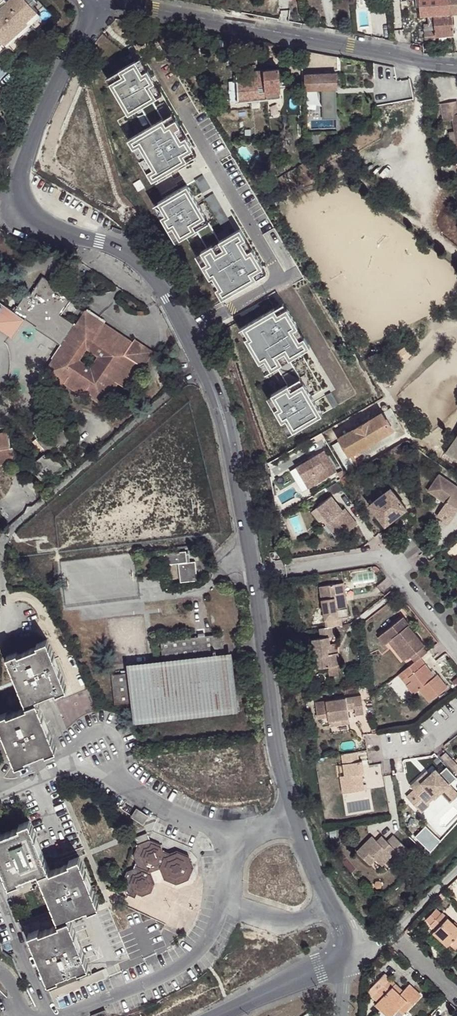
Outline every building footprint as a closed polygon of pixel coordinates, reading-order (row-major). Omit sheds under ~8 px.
[(39,0),(3,0),(0,2),(0,44),(4,40),(6,42),(16,33),(29,22),(27,20),(38,10),(44,5),(39,0)] [(420,16),(433,15),(433,17),(428,18),(429,24),(424,24),(426,40),(435,39),(435,37),(454,35),(452,14),(456,14),(456,0),(418,0),(420,16)] [(27,20),(29,22),(31,24),(42,14),(38,10),(27,20)] [(31,24),(29,22),(16,33),(20,37),(32,26),(31,24)] [(111,66),(115,73),(132,63),(127,56),(111,66)] [(154,100),(132,63),(115,73),(118,78),(106,86),(125,117),(137,110),(148,128),(124,142),(130,151),(134,149),(148,172),(143,174),(149,184),(184,163),(180,157),(185,154),(172,131),(167,134),(159,121),(148,103),(154,100)] [(235,66),(236,81),(238,101),(281,97),(279,69),(249,71),(249,65),(235,66)] [(103,80),(106,86),(118,78),(115,73),(103,80)] [(336,73),(306,74),(306,90),(337,89),(336,73)] [(238,101),(236,81),(229,82),(230,101),(238,101)] [(440,104),(443,121),(453,119),(456,142),(456,107),(455,101),(440,104)] [(164,118),(159,121),(167,134),(172,131),(164,118)] [(148,172),(134,149),(130,151),(143,174),(148,172)] [(185,154),(180,157),(184,163),(189,160),(185,154)] [(200,178),(195,181),(202,194),(207,191),(200,178)] [(184,188),(155,205),(162,217),(158,220),(165,232),(169,229),(177,242),(193,232),(203,251),(198,254),(204,265),(199,268),(207,281),(212,278),(218,288),(216,290),(222,300),(254,281),(251,275),(256,272),(245,254),(240,257),(233,247),(239,244),(233,233),(217,243),(184,188)] [(210,196),(205,199),(224,231),(229,228),(210,196)] [(162,217),(155,205),(151,207),(158,220),(162,217)] [(169,229),(165,232),(172,244),(177,242),(169,229)] [(239,244),(233,247),(240,257),(245,254),(239,244)] [(204,265),(198,254),(192,257),(199,268),(204,265)] [(0,332),(13,341),(27,322),(38,330),(38,332),(62,349),(66,344),(69,346),(58,363),(53,361),(41,379),(44,381),(47,379),(62,389),(65,387),(77,396),(75,400),(78,402),(83,397),(98,408),(96,410),(99,413),(118,388),(125,393),(140,371),(126,360),(135,347),(108,326),(106,327),(99,336),(81,323),(78,327),(64,317),(75,300),(47,278),(32,296),(28,294),(15,312),(0,302),(0,332)] [(212,278),(207,281),(219,302),(222,300),(216,290),(218,288),(212,278)] [(272,310),(240,330),(246,340),(249,338),(255,349),(250,352),(258,365),(263,362),(270,372),(275,369),(286,387),(270,397),(278,409),(274,411),(281,424),(286,421),(293,433),(321,416),(288,361),(304,351),(280,313),(275,316),(272,310)] [(88,314),(81,323),(99,336),(106,327),(88,314)] [(246,340),(240,330),(237,332),(250,352),(255,349),(249,338),(246,340)] [(138,343),(135,347),(126,360),(140,371),(146,374),(158,356),(138,343)] [(390,355),(380,360),(384,370),(395,365),(390,355)] [(270,372),(263,362),(258,365),(264,376),(270,372)] [(172,370),(179,385),(180,384),(183,382),(184,379),(183,376),(185,375),(181,365),(172,370)] [(330,393),(325,397),(332,409),(337,406),(330,393)] [(278,409),(270,397),(266,399),(274,411),(278,409)] [(404,434),(388,410),(341,440),(343,443),(355,465),(357,468),(363,464),(361,460),(404,434)] [(54,419),(44,428),(47,431),(37,439),(36,441),(42,448),(38,452),(40,455),(31,463),(38,472),(34,475),(38,481),(49,471),(52,475),(63,466),(55,457),(53,458),(49,453),(57,446),(62,451),(73,441),(54,419)] [(286,421),(281,424),(289,436),(293,433),(286,421)] [(37,439),(47,431),(44,428),(41,425),(32,433),(37,439)] [(15,463),(13,447),(10,447),(7,432),(0,433),(0,466),(15,463)] [(446,451),(456,459),(456,434),(446,451)] [(355,465),(343,443),(334,447),(347,470),(355,465)] [(336,473),(324,452),(290,471),(302,493),(336,473)] [(446,501),(447,499),(449,501),(448,503),(443,511),(455,518),(456,516),(456,485),(441,474),(430,491),(446,501)] [(353,481),(349,475),(341,480),(347,490),(355,485),(353,481)] [(337,483),(329,487),(333,494),(342,489),(337,483)] [(406,509),(390,490),(370,506),(386,526),(406,509)] [(341,513),(343,511),(331,496),(317,507),(340,537),(357,524),(349,514),(345,518),(341,513)] [(340,537),(317,507),(311,513),(319,524),(322,521),(338,540),(340,537)] [(345,509),(343,511),(341,513),(345,518),(349,514),(345,509)] [(443,511),(440,516),(452,524),(455,518),(443,511)] [(284,550),(275,552),(277,562),(286,560),(284,550)] [(186,564),(185,554),(184,553),(164,555),(164,566),(177,565),(180,583),(196,582),(194,563),(188,563),(186,564)] [(318,587),(325,629),(334,628),(341,627),(339,619),(348,618),(346,609),(341,609),(339,597),(344,596),(342,584),(318,587)] [(413,656),(417,663),(423,659),(430,653),(424,647),(426,645),(411,626),(412,625),(406,617),(381,636),(388,644),(395,638),(411,658),(413,656)] [(325,629),(319,630),(320,639),(312,640),(314,657),(317,657),(319,669),(340,666),(338,654),(329,655),(328,649),(331,648),(330,644),(329,638),(336,637),(334,628),(325,629)] [(162,661),(223,654),(220,636),(160,642),(162,661)] [(26,705),(37,700),(36,698),(56,690),(57,692),(66,688),(47,639),(37,644),(37,645),(18,653),(17,651),(6,656),(26,705)] [(329,655),(338,654),(337,643),(330,644),(331,648),(328,649),(329,655)] [(127,672),(131,701),(134,724),(237,713),(231,654),(223,654),(162,661),(126,665),(127,672)] [(415,683),(410,687),(416,695),(422,691),(432,703),(450,688),(440,676),(437,678),(435,680),(432,675),(434,673),(423,659),(417,663),(406,672),(415,683)] [(116,703),(131,701),(127,672),(113,673),(116,703)] [(406,672),(401,676),(410,687),(415,683),(406,672)] [(353,703),(354,710),(355,716),(364,714),(361,696),(316,703),(319,719),(328,717),(329,721),(348,719),(347,710),(346,705),(353,703)] [(37,700),(26,705),(27,706),(7,714),(7,712),(0,715),(0,728),(14,764),(25,760),(25,757),(44,750),(45,752),(55,747),(37,700)] [(348,719),(329,721),(330,728),(350,725),(348,719)] [(358,752),(342,755),(345,775),(340,776),(343,794),(364,790),(362,778),(358,779),(358,774),(362,774),(364,773),(362,761),(360,762),(358,752)] [(447,762),(453,770),(456,766),(451,758),(447,762)] [(436,779),(433,782),(429,779),(416,790),(420,794),(412,801),(427,817),(434,810),(432,807),(439,801),(440,803),(447,797),(451,802),(456,796),(456,791),(441,774),(436,779)] [(48,869),(29,821),(19,825),(20,827),(0,835),(0,865),(8,885),(19,881),(19,879),(38,871),(38,873),(48,869)] [(136,845),(148,840),(145,833),(133,838),(136,845)] [(408,850),(393,835),(387,841),(384,837),(378,842),(372,836),(357,852),(370,864),(375,860),(381,865),(396,850),(402,856),(408,850)] [(148,840),(136,845),(132,857),(135,865),(134,869),(126,872),(121,884),(126,895),(135,898),(137,894),(141,895),(150,892),(153,883),(148,873),(160,868),(164,878),(176,883),(187,878),(192,867),(187,855),(175,851),(169,854),(161,851),(159,845),(148,840)] [(422,841),(419,844),(428,853),(437,844),(433,840),(427,846),(422,841)] [(191,853),(187,855),(192,867),(196,865),(191,853)] [(58,921),(69,918),(68,916),(87,908),(88,909),(98,905),(79,857),(68,862),(69,864),(49,872),(48,869),(38,873),(58,921)] [(160,868),(148,873),(153,883),(164,878),(160,868)] [(438,919),(443,924),(441,928),(454,941),(456,938),(456,912),(451,906),(438,919)] [(88,965),(69,918),(58,921),(59,923),(39,932),(38,930),(28,934),(48,982),(58,978),(57,976),(77,968),(78,970),(88,965)] [(373,986),(383,996),(398,981),(412,994),(404,1003),(410,1008),(427,989),(416,978),(410,984),(392,967),(373,986)] [(398,981),(383,996),(381,999),(396,1012),(404,1003),(412,994),(398,981)]
